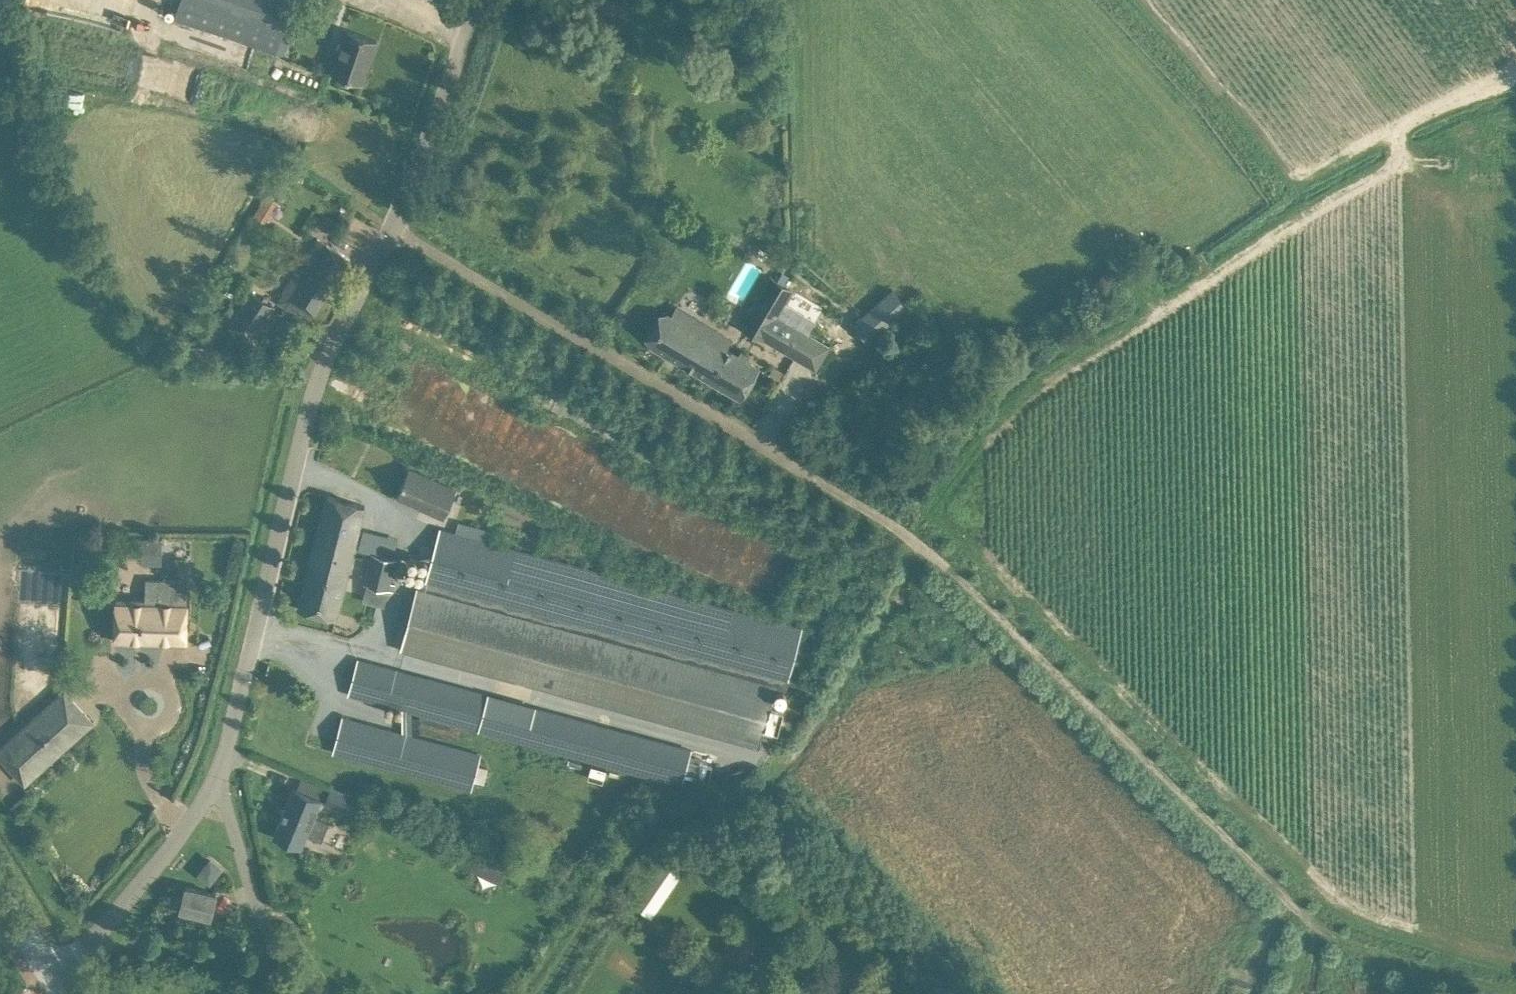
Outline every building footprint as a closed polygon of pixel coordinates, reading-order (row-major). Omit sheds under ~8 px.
[(295,0),(180,0),(174,17),(276,53),(295,0)] [(362,83),(377,40),(347,29),(332,72),(362,83)] [(121,68),(120,48),(92,49),(93,70),(121,68)] [(235,59),(255,66),(258,58),(238,50),(235,59)] [(277,200),(266,193),(254,213),(265,220),(277,200)] [(277,301),(286,307),(292,311),(309,322),(350,258),(327,243),(317,258),(309,252),(283,292),(277,301)] [(795,355),(809,332),(779,314),(795,289),(771,274),(741,324),(765,339),(765,337),(795,355)] [(868,339),(905,304),(892,290),(854,325),(868,339)] [(251,340),(274,306),(252,291),(229,326),(251,340)] [(650,343),(680,361),(741,397),(759,367),(668,313),(650,343)] [(409,467),(396,496),(444,517),(457,488),(409,467)] [(298,608),(336,618),(366,505),(328,495),(298,608)] [(440,528),(425,582),(788,681),(802,627),(440,528)] [(142,560),(164,560),(164,532),(142,532),(142,560)] [(389,589),(397,560),(371,553),(364,583),(389,589)] [(188,580),(146,579),(145,599),(116,598),(115,640),(186,642),(188,580)] [(417,587),(401,648),(698,729),(759,746),(776,684),(786,687),(788,681),(425,582),(423,588),(417,587)] [(358,659),(348,693),(401,707),(401,732),(411,735),(411,710),(479,728),(479,729),(523,741),(553,749),(651,776),(683,784),(692,750),(488,694),(377,664),(358,659)] [(93,722),(64,690),(0,748),(0,754),(25,782),(93,722)] [(342,717),(333,751),(385,765),(472,788),(474,782),(481,754),(411,735),(401,732),(342,717)] [(331,786),(325,801),(354,813),(361,799),(331,786)] [(294,787),(274,834),(302,846),(307,834),(322,841),(330,821),(315,815),(321,799),(294,787)] [(663,857),(631,904),(652,918),(685,870),(665,856),(663,857)] [(210,880),(220,867),(211,859),(201,872),(210,880)] [(211,916),(216,893),(186,886),(184,894),(172,892),(169,905),(181,907),(180,908),(211,916)] [(677,980),(666,993),(695,993),(677,980)]
